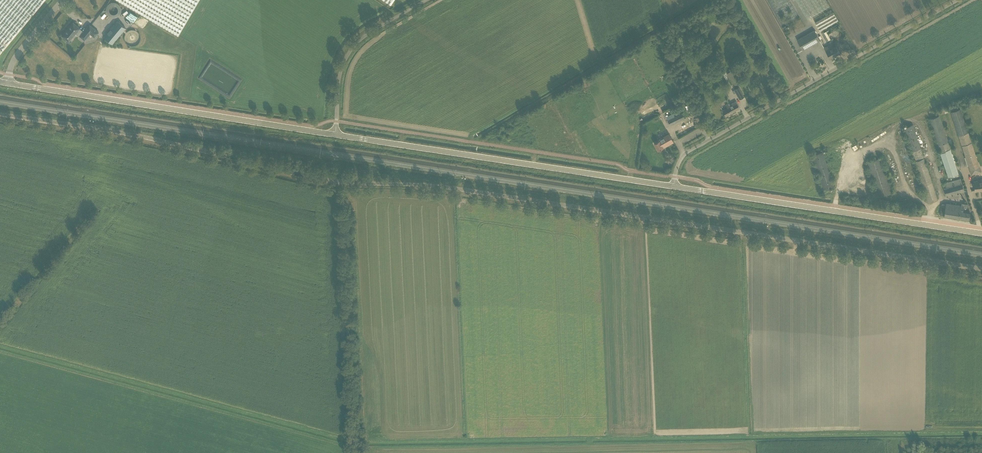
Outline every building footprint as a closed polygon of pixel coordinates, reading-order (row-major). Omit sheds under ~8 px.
[(44,0),(0,0),(0,53),(44,0)] [(178,35),(199,0),(117,0),(178,35)] [(808,19),(830,6),(826,0),(796,0),(808,19)] [(107,16),(120,16),(120,2),(106,3),(107,16)] [(815,22),(820,31),(838,20),(833,12),(815,22)] [(112,44),(126,28),(117,21),(104,37),(112,44)] [(76,33),(79,36),(83,32),(79,29),(73,23),(62,36),(68,41),(76,33)] [(89,24),(83,32),(79,36),(80,37),(84,41),(90,34),(94,38),(99,32),(89,24)] [(797,40),(800,46),(803,51),(820,41),(814,30),(797,40)] [(822,33),(827,41),(830,39),(826,31),(822,33)] [(830,58),(840,53),(836,46),(833,48),(831,43),(824,47),(825,50),(830,58)] [(726,73),(732,84),(738,81),(733,70),(726,73)] [(744,97),(742,92),(740,89),(739,87),(734,90),(733,91),(734,94),(736,93),(740,99),(744,97)] [(729,103),(725,105),(727,108),(723,110),(726,116),(740,108),(736,101),(729,105),(729,103)] [(692,103),(687,105),(691,115),(697,112),(692,103)] [(951,112),(969,170),(980,167),(961,109),(951,112)] [(685,119),(682,114),(682,113),(678,114),(674,116),(673,114),(666,118),(670,126),(685,119)] [(940,152),(948,177),(959,174),(951,149),(950,149),(939,116),(929,119),(940,152)] [(903,127),(926,198),(928,203),(937,200),(913,125),(903,127)] [(654,143),(658,151),(664,148),(663,147),(673,142),(669,133),(659,139),(660,140),(654,143)] [(882,158),(868,162),(877,197),(891,193),(882,158)] [(961,178),(943,184),(946,196),(964,191),(961,178)] [(975,191),(981,190),(981,179),(977,179),(977,181),(974,181),(975,191)] [(940,215),(968,220),(970,211),(967,211),(968,204),(962,203),(961,205),(946,203),(946,205),(942,204),(940,215)]
